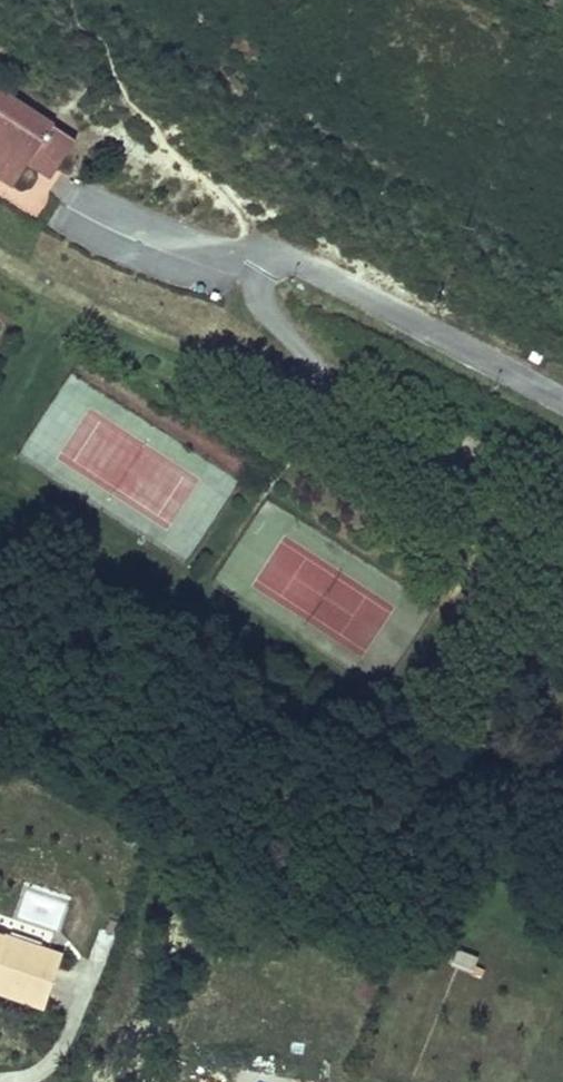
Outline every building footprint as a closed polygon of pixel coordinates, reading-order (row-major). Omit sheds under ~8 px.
[(17,189),(32,164),(55,179),(79,139),(0,91),(0,178),(17,189)] [(69,971),(0,945),(0,1002),(51,1021),(69,971)] [(451,961),(472,970),(479,957),(457,947),(451,961)]
